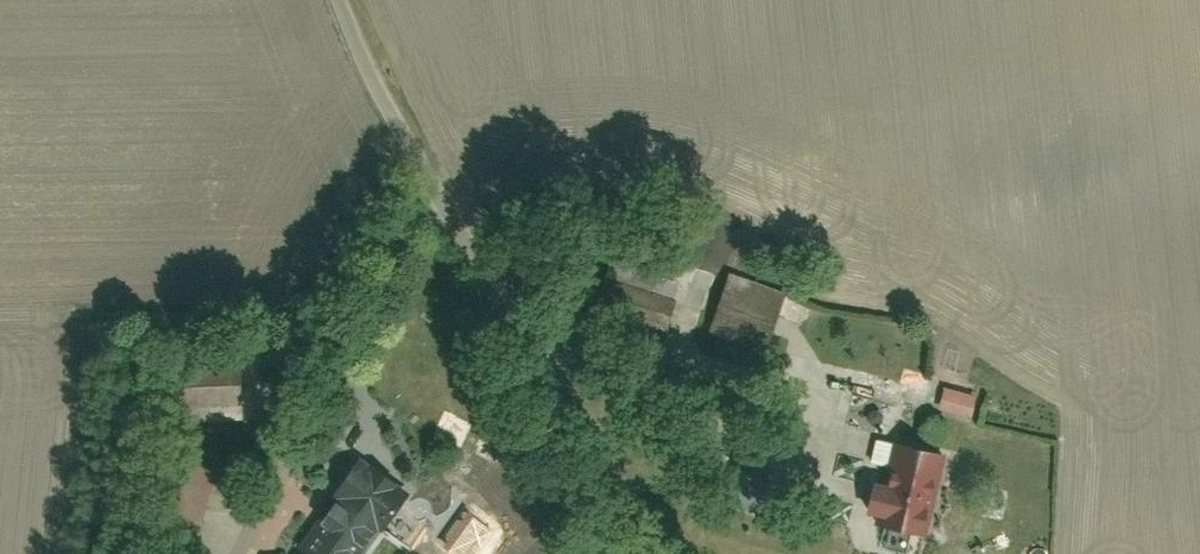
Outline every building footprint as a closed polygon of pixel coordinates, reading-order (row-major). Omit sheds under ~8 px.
[(664,342),(689,280),(641,261),(635,276),(607,265),(589,312),(664,342)] [(735,276),(720,317),(777,339),(793,298),(735,276)] [(173,364),(173,420),(255,420),(255,364),(173,364)] [(937,450),(896,439),(878,514),(919,524),(937,450)] [(361,457),(333,495),(383,531),(410,492),(361,457)] [(170,474),(170,520),(210,520),(210,474),(170,474)] [(339,500),(300,553),(365,553),(382,530),(339,500)]
